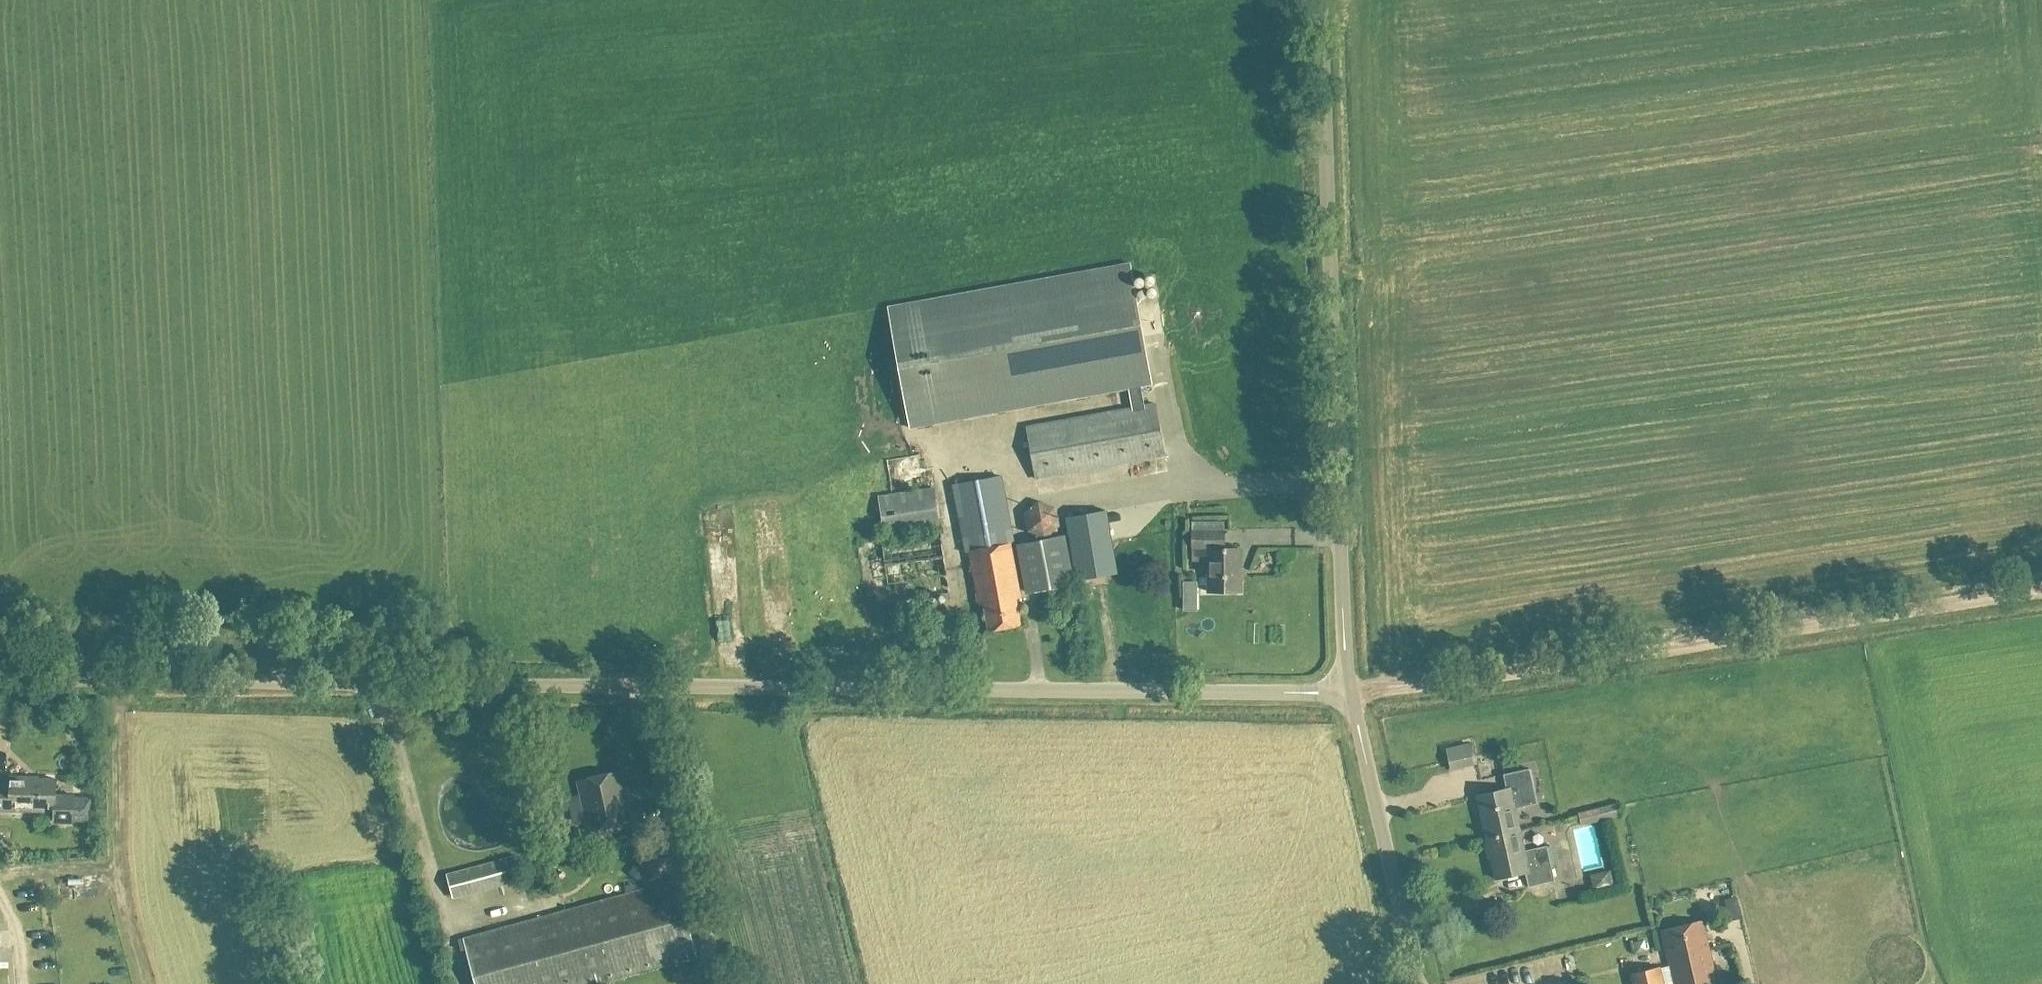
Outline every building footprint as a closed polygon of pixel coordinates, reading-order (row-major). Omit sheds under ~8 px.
[(1154,404),(1145,406),(1142,387),(1153,385),(1131,261),(887,305),(910,429),(1129,389),(1132,408),(1026,427),(1035,479),(1163,456),(1154,404)] [(934,479),(933,466),(919,468),(921,481),(934,479)] [(1000,476),(952,486),(966,552),(967,552),(978,605),(984,604),(989,631),(1020,625),(1014,598),(1020,597),(1009,542),(1013,542),(1000,476)] [(883,540),(939,532),(933,488),(877,496),(883,540)] [(1027,531),(1043,538),(1015,543),(1024,593),(1074,584),(1064,535),(1051,537),(1059,524),(1055,507),(1037,502),(1024,512),(1027,531)] [(1224,531),(1191,530),(1192,560),(1208,561),(1208,592),(1240,591),(1240,548),(1224,548),(1224,531)] [(897,584),(951,577),(946,539),(895,546),(898,562),(865,566),(870,601),(899,598),(897,584)] [(1075,547),(1080,578),(1117,572),(1111,541),(1075,547)] [(1185,581),(1185,589),(1197,589),(1197,581),(1185,581)] [(899,613),(901,622),(915,619),(913,610),(899,613)] [(1475,740),(1454,743),(1457,763),(1478,760),(1475,740)] [(1486,837),(1519,829),(1514,808),(1537,803),(1529,768),(1503,774),(1506,789),(1476,795),(1486,837)] [(625,822),(613,772),(582,779),(594,829),(625,822)] [(56,794),(56,779),(29,778),(29,776),(10,776),(10,784),(0,784),(0,809),(55,810),(54,821),(90,821),(91,795),(56,794)] [(1519,829),(1486,837),(1495,878),(1524,872),(1528,886),(1554,881),(1546,845),(1524,850),(1519,829)] [(460,900),(529,882),(523,860),(455,878),(460,900)] [(629,872),(645,884),(654,871),(637,860),(629,872)] [(1727,909),(1738,906),(1736,896),(1725,899),(1727,909)] [(1669,967),(1673,983),(1717,983),(1702,921),(1661,931),(1669,967)] [(1669,967),(1659,969),(1659,967),(1630,974),(1633,983),(1673,983),(1669,967)]
